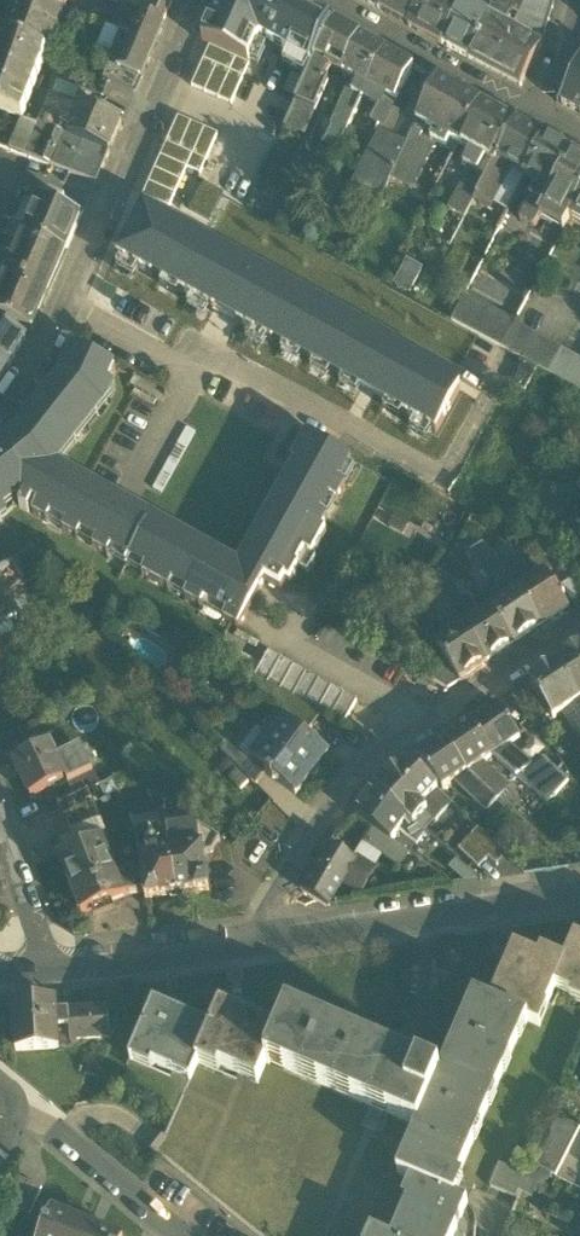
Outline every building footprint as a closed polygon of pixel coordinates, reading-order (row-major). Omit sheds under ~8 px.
[(1,40),(46,56),(64,10),(37,0),(15,0),(1,40)] [(64,10),(67,0),(37,0),(64,10)] [(173,3),(165,0),(127,0),(125,5),(131,8),(142,13),(142,14),(164,23),(173,3)] [(260,39),(278,0),(221,0),(202,43),(210,46),(249,64),(250,62),(258,45),(260,39)] [(289,0),(278,0),(260,39),(289,55),(309,66),(312,66),(316,57),(332,23),(289,0)] [(381,10),(386,0),(360,0),(381,10)] [(408,26),(422,0),(386,0),(381,10),(408,26)] [(443,45),(463,6),(462,5),(452,0),(422,0),(408,26),(443,45)] [(462,5),(463,6),(471,11),(479,6),(481,0),(464,0),(462,5)] [(489,20),(511,31),(523,0),(496,0),(489,20)] [(556,0),(523,0),(511,31),(541,48),(556,0)] [(110,28),(120,31),(131,8),(125,5),(121,3),(110,28)] [(471,11),(463,6),(443,45),(469,59),(489,20),(471,11)] [(110,65),(118,69),(132,36),(142,14),(142,13),(131,8),(120,31),(123,33),(110,65)] [(140,79),(164,23),(142,14),(132,36),(118,69),(117,69),(140,79)] [(469,59),(521,88),(541,48),(511,31),(489,20),(469,59)] [(323,62),(343,72),(359,38),(332,23),(316,57),(323,62)] [(359,81),(369,87),(386,53),(359,38),(343,72),(359,81)] [(46,56),(1,40),(0,42),(0,110),(23,119),(46,56)] [(250,62),(259,66),(267,48),(258,45),(250,62)] [(244,77),(249,64),(210,46),(204,59),(217,65),(230,71),(244,77)] [(386,53),(369,87),(389,98),(396,101),(413,68),(386,53)] [(303,76),(309,66),(289,55),(284,65),(303,76)] [(316,76),(323,62),(316,57),(312,66),(296,103),(314,111),(328,81),(316,76)] [(192,86),(205,91),(217,65),(204,59),(192,86)] [(104,80),(134,93),(140,79),(117,69),(118,69),(110,65),(104,80)] [(217,65),(205,91),(219,97),(230,71),(217,65)] [(562,105),(579,115),(579,68),(562,105)] [(230,71),(219,97),(232,103),(244,77),(230,71)] [(342,107),(355,114),(369,87),(359,81),(354,93),(348,91),(342,107)] [(451,141),(459,145),(481,105),(437,81),(417,122),(435,132),(431,140),(447,148),(451,141)] [(385,105),(389,98),(369,87),(355,114),(350,125),(374,136),(380,125),(383,126),(392,109),(385,105)] [(62,133),(68,136),(81,106),(81,105),(52,95),(39,125),(62,133)] [(481,105),(459,145),(495,165),(517,125),(481,105)] [(122,121),(81,106),(68,136),(109,151),(122,121)] [(178,116),(166,142),(180,148),(191,122),(178,116)] [(380,199),(390,179),(411,135),(417,122),(407,118),(397,139),(383,132),(356,187),(380,199)] [(205,128),(191,122),(180,148),(193,154),(205,128)] [(25,156),(48,165),(62,133),(39,125),(25,156)] [(544,140),(517,125),(495,165),(475,202),(490,211),(496,198),(510,169),(525,177),(544,140)] [(218,134),(205,128),(193,154),(206,160),(218,134)] [(68,136),(62,133),(48,165),(97,183),(110,151),(109,151),(68,136)] [(430,146),(411,135),(390,179),(409,189),(430,146)] [(525,177),(540,186),(552,193),(572,155),(544,140),(525,177)] [(180,148),(166,142),(161,156),(187,167),(200,173),(206,160),(193,154),(180,148)] [(572,155),(552,193),(544,209),(568,222),(569,220),(579,200),(579,159),(572,155)] [(161,156),(155,169),(181,181),(187,167),(161,156)] [(175,194),(181,181),(155,169),(149,182),(175,194)] [(510,206),(525,177),(510,169),(496,198),(510,206)] [(169,207),(175,194),(149,182),(143,195),(169,207)] [(204,183),(190,209),(209,220),(224,194),(204,183)] [(544,209),(552,193),(540,186),(521,221),(534,228),(540,217),(544,209)] [(29,228),(27,234),(66,251),(81,216),(62,208),(65,200),(44,191),(29,228)] [(569,220),(579,226),(579,200),(569,220)] [(148,208),(144,216),(456,388),(460,381),(148,208)] [(564,230),(568,222),(544,209),(540,217),(564,230)] [(140,213),(116,256),(152,275),(154,271),(181,286),(178,290),(214,310),(216,306),(239,318),(237,322),(272,342),(275,338),(404,409),(401,413),(437,432),(460,390),(456,388),(144,216),(140,213)] [(10,275),(27,234),(29,228),(14,222),(6,241),(0,238),(0,296),(10,275)] [(66,251),(27,234),(10,275),(0,296),(0,314),(33,329),(66,251)] [(393,282),(411,290),(422,266),(404,258),(393,282)] [(107,284),(101,294),(112,300),(117,290),(107,284)] [(479,335),(500,346),(514,322),(515,321),(493,309),(465,294),(452,320),(479,335)] [(26,339),(32,330),(33,329),(0,314),(0,323),(26,339)] [(562,349),(514,322),(500,346),(526,361),(539,368),(549,373),(562,349)] [(9,366),(26,339),(0,323),(0,360),(9,366)] [(16,488),(21,495),(25,497),(20,507),(28,512),(34,502),(38,504),(33,514),(48,522),(48,521),(52,516),(67,524),(63,530),(79,539),(79,538),(82,533),(97,541),(94,547),(93,547),(109,556),(109,555),(112,550),(130,559),(149,526),(56,474),(59,468),(57,466),(49,462),(105,391),(109,384),(116,368),(72,348),(64,366),(69,369),(62,383),(56,380),(45,394),(51,399),(41,411),(35,407),(24,421),(29,426),(20,438),(8,447),(3,441),(0,444),(0,501),(16,488)] [(576,357),(562,349),(549,373),(563,381),(576,357)] [(9,366),(0,360),(0,380),(9,366)] [(513,383),(526,390),(539,368),(526,361),(513,383)] [(69,369),(64,366),(59,376),(56,380),(62,383),(69,369)] [(57,466),(57,465),(113,395),(116,388),(109,384),(105,391),(49,462),(57,466)] [(51,399),(45,394),(35,407),(41,411),(51,399)] [(29,426),(24,421),(13,434),(3,441),(8,447),(20,438),(29,426)] [(293,464),(296,465),(303,469),(251,563),(254,565),(246,580),(149,526),(130,559),(146,568),(142,574),(170,590),(171,589),(174,584),(188,592),(185,597),(185,598),(202,608),(202,607),(205,601),(227,613),(224,619),(224,620),(239,628),(265,580),(281,590),(286,582),(290,585),(299,569),(300,568),(298,567),(305,555),(313,559),(313,558),(327,533),(321,530),(328,517),(322,514),(330,500),(336,503),(346,486),(346,485),(340,482),(349,466),(352,461),(308,437),(293,464)] [(149,526),(153,519),(57,465),(57,466),(59,468),(56,474),(149,526)] [(153,519),(149,526),(246,580),(254,565),(251,563),(303,469),(296,465),(239,567),(153,519)] [(340,482),(346,485),(355,469),(349,466),(340,482)] [(8,516),(2,509),(21,495),(16,488),(0,501),(0,521),(8,516)] [(322,514),(328,517),(336,503),(330,500),(322,514)] [(52,516),(48,521),(63,530),(67,524),(52,516)] [(82,533),(79,538),(94,547),(97,541),(82,533)] [(478,555),(484,562),(494,556),(486,548),(478,555)] [(502,550),(494,556),(518,593),(533,583),(523,567),(520,563),(515,566),(504,549),(502,550)] [(127,565),(130,559),(112,550),(109,555),(127,565)] [(46,566),(50,562),(31,552),(0,576),(0,599),(6,594),(46,566)] [(300,568),(299,569),(308,574),(316,560),(313,558),(313,559),(305,555),(298,567),(300,568)] [(503,603),(518,593),(494,556),(484,562),(483,563),(497,579),(492,582),(503,603)] [(540,557),(523,567),(533,583),(546,575),(546,576),(550,573),(540,557)] [(130,559),(127,565),(142,574),(146,568),(130,559)] [(72,575),(50,562),(46,566),(64,588),(72,575)] [(569,611),(579,603),(579,581),(575,573),(554,587),(569,611)] [(436,574),(430,584),(440,591),(450,585),(440,577),(436,574)] [(533,583),(518,593),(542,629),(569,611),(554,587),(546,576),(546,575),(533,583)] [(174,584),(171,589),(185,597),(188,592),(174,584)] [(430,598),(440,591),(430,584),(426,592),(430,598)] [(440,591),(464,628),(480,618),(466,597),(461,601),(450,585),(440,591)] [(428,606),(449,638),(464,628),(440,591),(430,598),(433,603),(428,606)] [(503,603),(491,610),(515,646),(542,629),(518,593),(503,603)] [(0,599),(0,628),(19,619),(6,594),(0,599)] [(205,601),(202,607),(224,619),(227,613),(205,601)] [(491,610),(480,618),(464,628),(488,664),(515,646),(491,610)] [(488,664),(464,628),(449,638),(437,646),(447,661),(460,681),(461,682),(488,664)] [(0,644),(0,675),(14,669),(3,643),(0,644)] [(557,665),(579,700),(579,649),(557,665)] [(281,658),(269,651),(255,676),(267,683),(281,658)] [(294,665),(281,658),(267,683),(280,690),(294,665)] [(426,676),(447,689),(449,688),(460,681),(447,661),(427,675),(426,676)] [(306,672),(294,665),(280,690),(292,697),(306,672)] [(565,710),(579,700),(557,665),(529,683),(530,683),(547,709),(553,718),(565,710)] [(319,679),(306,672),(292,697),(305,704),(319,679)] [(332,686),(319,679),(305,704),(317,711),(332,686)] [(512,694),(537,716),(547,709),(530,683),(512,694)] [(344,693),(332,686),(317,711),(322,713),(330,718),(344,693)] [(272,704),(312,727),(322,713),(317,711),(305,704),(292,697),(280,690),(272,704)] [(357,700),(344,693),(330,718),(343,725),(357,700)] [(579,729),(579,700),(565,710),(568,715),(569,714),(579,729)] [(470,722),(492,755),(508,744),(519,737),(498,704),(470,722)] [(20,731),(28,746),(54,733),(46,717),(20,731)] [(285,719),(254,759),(258,763),(290,722),(285,719)] [(266,772),(295,794),(328,752),(290,722),(258,763),(257,765),(266,772)] [(480,764),(492,756),(492,755),(470,722),(445,739),(467,772),(480,764)] [(221,749),(256,785),(266,772),(257,765),(258,763),(254,759),(232,737),(221,749)] [(519,737),(508,744),(520,756),(526,749),(519,737)] [(454,780),(467,772),(445,739),(418,756),(430,774),(433,775),(442,789),(454,780)] [(31,797),(66,780),(67,779),(57,758),(50,743),(13,760),(31,797)] [(531,765),(520,756),(508,744),(492,755),(492,756),(516,777),(532,766),(531,765)] [(81,747),(57,758),(67,779),(66,780),(68,784),(93,772),(81,747)] [(516,777),(546,803),(568,780),(543,756),(531,765),(532,766),(516,777)] [(414,825),(426,812),(427,812),(422,806),(437,790),(408,763),(380,781),(375,788),(414,825)] [(467,773),(497,801),(508,789),(480,764),(467,772),(467,773)] [(68,784),(74,797),(89,790),(101,784),(94,771),(93,772),(68,784)] [(467,773),(467,772),(454,780),(487,811),(497,801),(467,773)] [(404,824),(409,828),(409,829),(414,825),(375,788),(356,815),(374,828),(392,841),(404,824)] [(519,799),(508,789),(497,801),(508,811),(519,799)] [(106,830),(89,790),(74,797),(58,805),(74,843),(106,830)] [(452,805),(437,790),(422,806),(427,812),(426,812),(436,822),(452,805)] [(425,834),(436,822),(426,812),(414,825),(425,834)] [(425,834),(414,825),(409,829),(409,828),(404,835),(414,843),(425,834)] [(169,832),(171,847),(203,843),(205,855),(214,854),(221,841),(200,828),(200,827),(168,831),(169,832)] [(383,855),(401,867),(410,854),(392,841),(374,828),(364,842),(383,855)] [(459,850),(479,869),(488,858),(497,866),(507,855),(478,829),(459,850)] [(77,848),(104,838),(108,836),(106,830),(74,843),(77,848)] [(137,837),(140,857),(171,852),(171,847),(169,832),(137,837)] [(128,896),(127,896),(120,878),(104,838),(77,848),(59,856),(82,914),(128,896)] [(363,841),(353,858),(357,860),(374,870),(383,855),(364,842),(363,841)] [(210,892),(205,855),(203,843),(171,847),(171,852),(177,896),(210,892)] [(329,906),(344,882),(357,860),(353,858),(331,844),(303,890),(329,906)] [(143,875),(120,878),(127,896),(145,893),(146,901),(177,896),(171,852),(140,857),(143,875)] [(374,870),(357,860),(344,882),(361,891),(374,870)] [(574,937),(564,961),(560,968),(538,958),(516,948),(491,1006),(526,1021),(528,1022),(536,1004),(541,1006),(551,985),(553,986),(573,995),(574,993),(579,995),(579,940),(574,937)] [(541,951),(538,958),(560,968),(564,961),(541,951)] [(457,1179),(526,1021),(491,1006),(475,999),(464,1024),(471,1027),(416,1153),(409,1150),(399,1175),(418,1183),(457,1200),(465,1182),(457,1179)] [(59,1050),(58,1030),(57,1014),(57,1003),(15,1006),(17,1053),(59,1050)] [(191,1080),(201,1058),(213,1031),(155,1006),(134,1055),(173,1072),(176,1067),(192,1074),(190,1079),(191,1080)] [(258,1083),(267,1063),(280,1034),(222,1009),(213,1031),(201,1058),(240,1075),(242,1070),(259,1078),(257,1083),(258,1083)] [(109,1011),(76,1013),(77,1029),(78,1041),(111,1040),(109,1011)] [(290,1011),(280,1034),(267,1063),(419,1129),(441,1077),(290,1011)] [(58,1030),(77,1029),(76,1013),(57,1014),(58,1030)] [(83,1073),(97,1077),(106,1047),(92,1043),(83,1073)] [(173,1072),(190,1079),(192,1074),(176,1067),(173,1072)] [(242,1070),(240,1075),(257,1083),(259,1078),(242,1070)] [(531,1163),(544,1170),(550,1173),(556,1176),(579,1128),(579,1126),(552,1111),(531,1163)] [(532,1195),(538,1183),(544,1170),(531,1163),(521,1189),(532,1195)] [(490,1186),(516,1197),(524,1175),(499,1164),(490,1186)] [(550,1173),(544,1170),(538,1183),(547,1180),(550,1173)] [(10,1212),(32,1221),(44,1191),(22,1181),(10,1212)] [(457,1200),(418,1183),(401,1222),(406,1224),(400,1235),(453,1235),(467,1205),(457,1200)] [(86,1227),(51,1213),(41,1235),(83,1235),(86,1227)] [(516,1222),(509,1235),(532,1235),(534,1231),(516,1222)] [(86,1227),(83,1235),(109,1235),(86,1227)]
